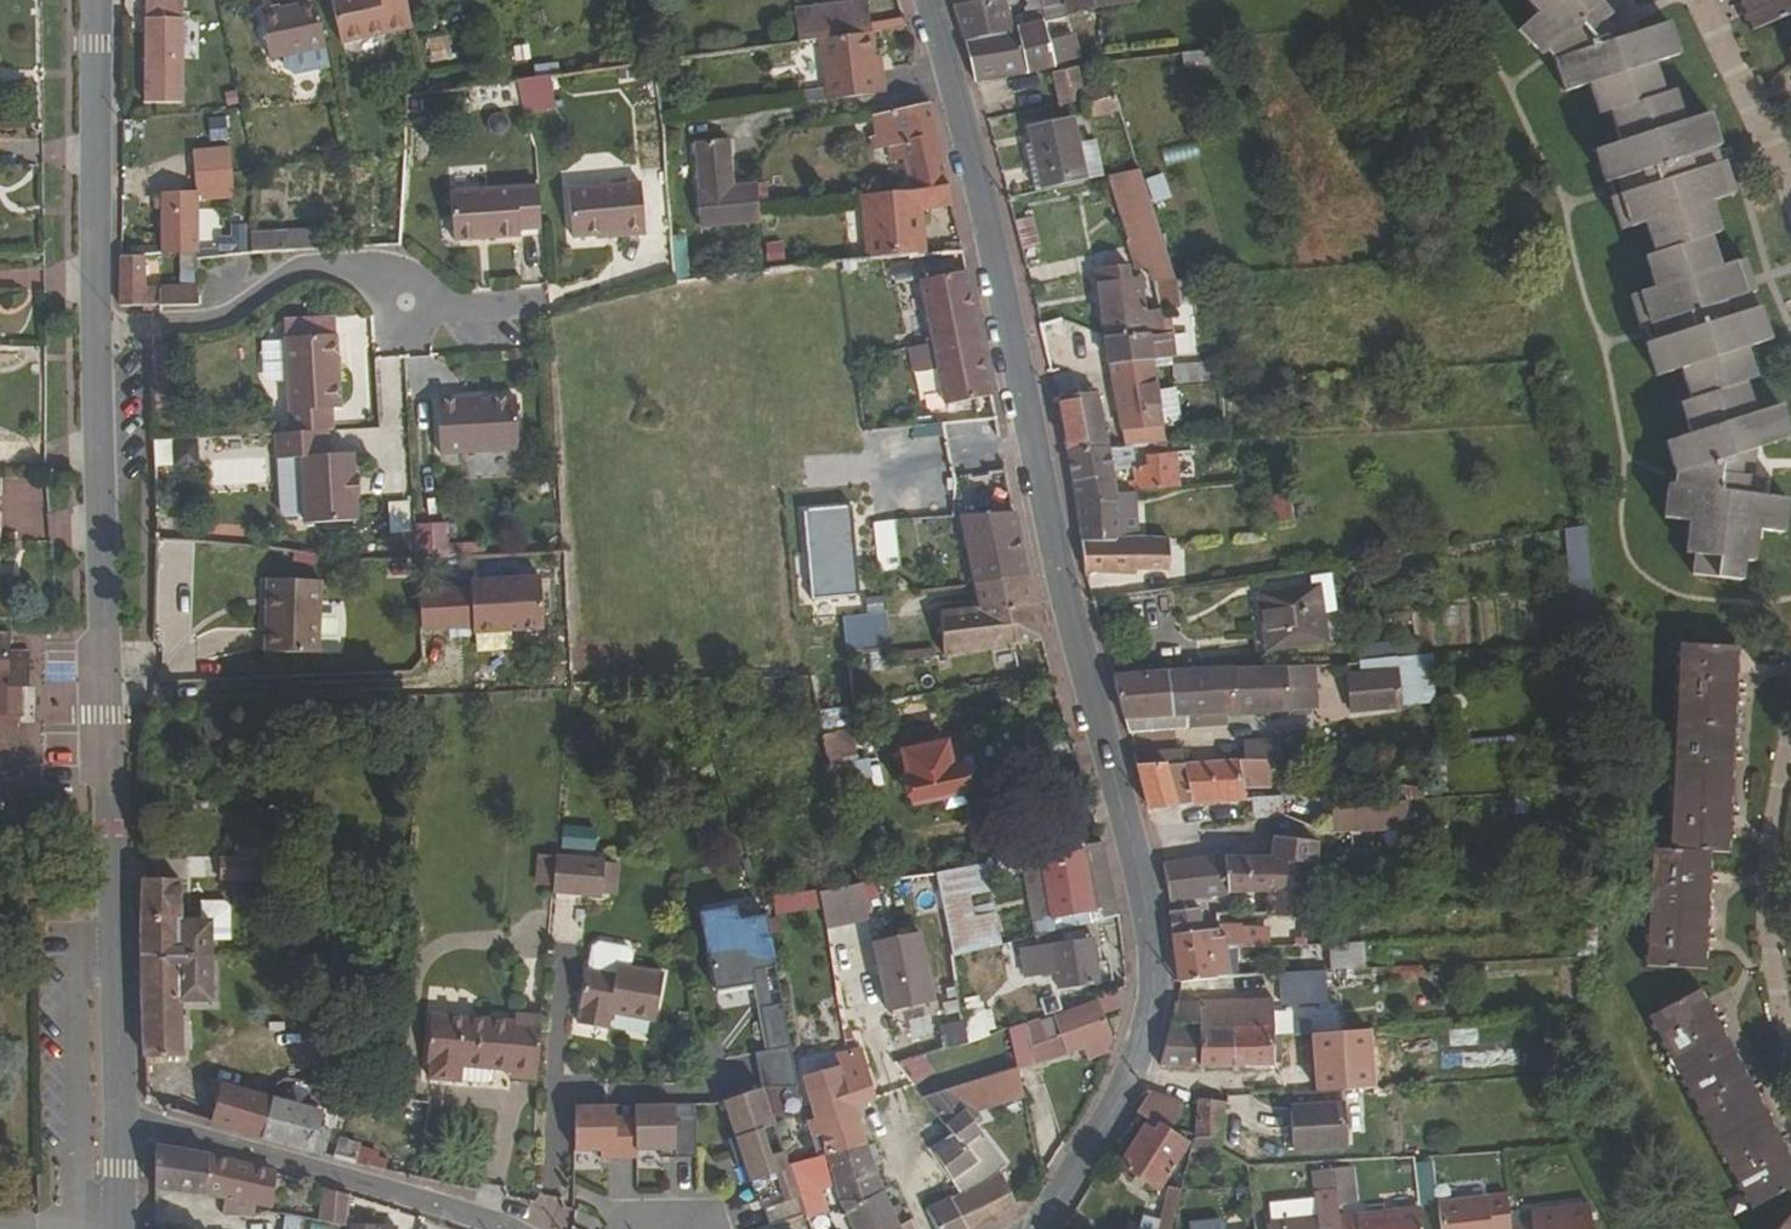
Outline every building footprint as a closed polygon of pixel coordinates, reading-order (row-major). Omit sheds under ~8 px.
[(183,0),(146,0),(144,103),(182,104),(183,0)] [(406,0),(331,0),(341,43),(412,27),(406,0)] [(955,10),(966,49),(1018,39),(1013,20),(1007,0),(955,10)] [(1043,12),(1061,8),(1059,0),(1041,0),(1043,12)] [(1618,13),(1627,5),(1622,0),(1522,0),(1537,17),(1520,33),(1542,60),(1548,54),(1554,60),(1566,96),(1590,88),(1599,119),(1611,116),(1621,147),(1596,154),(1606,187),(1624,182),(1628,195),(1610,201),(1622,234),(1646,226),(1656,257),(1645,261),(1654,291),(1632,298),(1642,332),(1658,328),(1662,343),(1647,348),(1657,381),(1681,374),(1691,405),(1682,408),(1690,438),(1666,445),(1677,477),(1676,487),(1669,487),(1666,523),(1690,525),(1688,558),(1716,561),(1714,580),(1745,583),(1746,565),(1756,566),(1760,533),(1786,536),(1788,502),(1765,501),(1766,482),(1757,480),(1743,480),(1745,457),(1760,452),(1790,442),(1790,437),(1782,408),(1759,416),(1749,386),(1758,383),(1748,351),(1772,343),(1762,310),(1758,311),(1753,296),(1758,294),(1746,261),(1722,268),(1713,239),(1722,236),(1712,205),(1737,197),(1727,164),(1722,165),(1716,151),(1723,149),(1713,117),(1687,125),(1677,94),(1667,97),(1656,66),(1681,58),(1671,27),(1639,37),(1626,41),(1608,23),(1618,13)] [(1753,34),(1790,17),(1790,0),(1739,0),(1753,34)] [(795,9),(799,43),(820,40),(872,34),(866,1),(795,9)] [(1070,19),(1098,12),(1095,1),(1067,6),(1070,19)] [(326,48),(316,2),(261,15),(271,59),(326,48)] [(1018,39),(1028,76),(1081,63),(1076,41),(1051,47),(1046,25),(1043,12),(1013,20),(1018,39)] [(1639,37),(1618,13),(1608,23),(1626,41),(1639,37)] [(820,40),(826,100),(886,92),(882,70),(877,70),(872,34),(820,40)] [(966,49),(978,87),(1028,76),(1018,39),(966,49)] [(1229,66),(1228,53),(1184,58),(1185,71),(1229,66)] [(1113,86),(1107,66),(1081,72),(1085,92),(1113,86)] [(1085,92),(1081,72),(1054,77),(1062,109),(1084,104),(1088,123),(1122,117),(1113,86),(1085,92)] [(948,186),(927,105),(870,115),(876,137),(871,138),(874,151),(887,148),(892,164),(904,162),(911,190),(948,186)] [(1075,122),(1060,125),(1077,186),(1089,183),(1075,122)] [(1077,186),(1060,125),(1030,131),(1043,193),(1077,186)] [(701,228),(758,223),(756,206),(754,184),(733,186),(728,141),(695,143),(699,189),(697,189),(701,228)] [(189,192),(195,192),(223,191),(223,171),(189,173),(189,192)] [(1141,174),(1110,181),(1132,244),(1128,245),(1138,274),(1149,271),(1154,287),(1175,285),(1141,174)] [(571,237),(605,233),(622,231),(623,236),(643,233),(636,181),(565,190),(571,237)] [(951,206),(948,186),(911,190),(859,195),(866,262),(926,255),(921,210),(951,206)] [(515,234),(537,233),(533,188),(446,197),(450,246),(515,240),(515,234)] [(159,256),(196,254),(195,192),(189,192),(159,193),(159,256)] [(317,225),(252,225),(253,247),(317,246),(317,225)] [(622,231),(605,233),(607,239),(623,236),(622,231)] [(142,255),(120,255),(119,307),(157,308),(196,308),(196,291),(143,290),(142,255)] [(991,399),(964,270),(918,279),(945,407),(991,399)] [(1166,337),(1163,315),(1161,315),(1148,316),(1145,282),(1133,283),(1131,272),(1098,274),(1107,342),(1151,339),(1166,337)] [(1178,285),(1175,285),(1154,287),(1161,315),(1163,315),(1183,312),(1178,285)] [(1042,328),(1052,370),(1076,365),(1067,323),(1042,328)] [(324,431),(331,431),(330,408),(338,407),(334,335),(281,337),(287,434),(324,431)] [(1174,337),(1166,337),(1151,339),(1155,364),(1177,362),(1174,337)] [(1151,339),(1107,342),(1111,369),(1155,364),(1151,339)] [(154,376),(168,376),(169,341),(154,341),(154,376)] [(1156,377),(1155,364),(1111,369),(1113,382),(1156,377)] [(1174,391),(1210,388),(1209,369),(1173,372),(1174,391)] [(1156,377),(1113,382),(1120,423),(1126,451),(1165,449),(1156,377)] [(1060,402),(1071,456),(1111,452),(1106,425),(1100,398),(1060,402)] [(463,402),(440,403),(442,458),(521,456),(517,404),(463,407),(463,402)] [(179,439),(179,419),(154,418),(154,439),(179,439)] [(1106,425),(1111,452),(1126,451),(1120,423),(1106,425)] [(287,434),(273,435),(274,461),(301,460),(303,523),(355,519),(355,498),(360,498),(358,474),(352,473),(352,454),(327,455),(324,431),(287,434)] [(1071,456),(1075,486),(1091,484),(1095,510),(1120,508),(1120,499),(1111,452),(1071,456)] [(1743,480),(1757,480),(1760,452),(1745,457),(1743,480)] [(1131,487),(1132,499),(1181,493),(1178,459),(1147,462),(1148,472),(1136,472),(1137,487),(1131,487)] [(1075,486),(1083,545),(1119,544),(1120,508),(1095,510),(1091,484),(1075,486)] [(856,593),(851,505),(804,508),(809,596),(856,593)] [(1030,585),(1015,513),(958,518),(976,590),(1030,585)] [(1087,576),(1091,593),(1111,588),(1110,576),(1181,580),(1183,557),(1172,557),(1172,544),(1119,544),(1083,545),(1087,576)] [(317,654),(320,582),(266,581),(265,653),(317,654)] [(473,589),(417,591),(420,630),(474,629),(474,634),(544,632),(542,581),(472,583),(473,589)] [(1034,602),(1030,585),(976,590),(981,608),(1034,602)] [(1269,655),(1330,646),(1321,591),(1261,601),(1269,655)] [(1042,640),(1034,602),(981,608),(939,613),(945,657),(1042,640)] [(887,610),(845,610),(845,646),(888,645),(887,610)] [(35,684),(35,653),(17,653),(16,631),(0,631),(0,746),(23,747),(25,711),(21,711),(20,705),(30,706),(31,689),(21,689),(21,684),(35,684)] [(1647,970),(1707,972),(1713,856),(1731,856),(1740,652),(1680,650),(1670,854),(1652,854),(1647,970)] [(1430,704),(1429,654),(1339,655),(1340,705),(1430,704)] [(1116,680),(1131,739),(1189,734),(1189,719),(1321,713),(1319,669),(1218,672),(1116,680)] [(825,737),(836,788),(867,781),(863,764),(851,765),(843,733),(825,737)] [(965,767),(958,768),(951,769),(946,752),(944,744),(901,753),(913,807),(944,800),(947,810),(966,806),(964,796),(971,795),(965,767)] [(951,769),(958,768),(954,750),(946,752),(951,769)] [(1136,758),(1139,769),(1186,766),(1185,754),(1136,758)] [(1139,769),(1151,815),(1195,806),(1242,804),(1241,779),(1273,777),(1272,761),(1186,766),(1139,769)] [(1256,823),(1287,820),(1286,801),(1256,803),(1256,823)] [(1409,832),(1408,805),(1340,809),(1341,836),(1351,835),(1409,832)] [(274,862),(276,838),(238,838),(238,861),(223,861),(223,880),(256,881),(256,862),(274,862)] [(1276,842),(1274,863),(1318,863),(1318,859),(1319,845),(1276,842)] [(1120,916),(1103,844),(1070,850),(1072,856),(1073,862),(1086,859),(1095,910),(1050,919),(1053,933),(1060,931),(1120,916)] [(552,885),(554,851),(538,850),(536,884),(552,885)] [(618,894),(619,853),(555,850),(553,891),(618,894)] [(1073,862),(1072,856),(1040,862),(1050,919),(1095,910),(1086,859),(1073,862)] [(1166,870),(1174,904),(1230,896),(1226,862),(1225,861),(1166,870)] [(1035,938),(1053,933),(1050,919),(1040,862),(1021,866),(1034,938),(1035,938)] [(1226,862),(1230,896),(1271,896),(1274,863),(1226,862)] [(1318,863),(1274,863),(1271,896),(1268,918),(1313,922),(1315,909),(1318,863)] [(985,868),(935,877),(952,958),(1000,947),(985,868)] [(824,919),(869,917),(867,877),(822,879),(824,919)] [(141,959),(212,959),(212,922),(180,923),(179,882),(141,883),(141,959)] [(737,903),(700,911),(713,994),(753,986),(766,1048),(752,1052),(759,1089),(801,1090),(768,912),(739,916),(737,903)] [(1313,922),(1356,920),(1356,904),(1337,905),(1315,909),(1313,922)] [(1174,917),(1174,941),(1219,933),(1218,927),(1210,927),(1209,912),(1174,917)] [(942,997),(925,916),(872,928),(890,1008),(942,997)] [(1243,928),(1223,928),(1225,932),(1228,951),(1238,950),(1243,951),(1243,932),(1243,928)] [(1056,991),(1111,985),(1109,965),(1096,966),(1092,939),(1089,939),(1089,933),(1061,937),(1060,931),(1053,933),(1035,938),(1036,948),(1020,951),(1024,978),(1054,974),(1056,991)] [(1174,941),(1180,988),(1239,978),(1238,950),(1228,951),(1225,932),(1219,933),(1174,941)] [(1271,933),(1243,932),(1243,951),(1272,950),(1271,933)] [(1019,942),(1020,951),(1036,948),(1035,938),(1034,938),(1019,942)] [(1368,971),(1365,946),(1334,949),(1335,973),(1368,971)] [(141,959),(143,1059),(180,1056),(180,1004),(212,1003),(212,959),(141,959)] [(654,1024),(664,976),(619,968),(616,977),(586,971),(578,1009),(581,1010),(579,1027),(606,1030),(609,1016),(654,1024)] [(1323,1006),(1323,974),(1286,976),(1286,1007),(1323,1006)] [(1282,976),(1245,978),(1245,992),(1282,991),(1282,976)] [(987,988),(962,992),(971,1037),(995,1032),(987,988)] [(1088,1063),(1108,1056),(1110,1051),(1121,1016),(1126,989),(1095,1000),(1096,1003),(1026,1028),(1025,1024),(1008,1030),(1017,1068),(1017,1071),(1083,1050),(1088,1063)] [(1790,1192),(1790,1159),(1703,994),(1650,1023),(1752,1213),(1790,1192)] [(1040,1004),(1045,1017),(1059,1012),(1054,999),(1040,1004)] [(1202,1006),(1202,1028),(1202,1030),(1237,1030),(1237,1069),(1275,1069),(1275,1003),(1202,1006)] [(1179,1005),(1176,1027),(1202,1028),(1202,1006),(1179,1005)] [(538,1074),(543,1019),(515,1017),(514,1023),(430,1016),(427,1064),(430,1064),(429,1080),(460,1083),(461,1067),(538,1074)] [(941,1034),(945,1052),(967,1045),(964,1027),(941,1034)] [(1202,1033),(1202,1070),(1237,1069),(1237,1030),(1202,1030),(1202,1033)] [(1172,1032),(1163,1069),(1202,1070),(1202,1033),(1176,1032),(1172,1032)] [(965,1047),(967,1065),(987,1064),(985,1045),(965,1047)] [(813,1106),(807,1109),(811,1123),(807,1124),(820,1158),(863,1146),(851,1111),(874,1103),(856,1054),(832,1062),(835,1076),(807,1087),(813,1106)] [(896,1067),(912,1087),(923,1079),(909,1063),(896,1067)] [(960,1106),(1021,1086),(1017,1071),(1017,1068),(922,1100),(953,1138),(930,1154),(950,1183),(979,1164),(968,1148),(983,1134),(960,1106)] [(259,1140),(271,1100),(222,1086),(210,1125),(259,1140)] [(807,1087),(801,1090),(807,1109),(813,1106),(807,1087)] [(731,1092),(633,1094),(635,1180),(733,1179),(731,1092)] [(576,1158),(600,1158),(601,1094),(578,1095),(576,1158)] [(1152,1096),(1139,1118),(1160,1131),(1157,1137),(1146,1131),(1123,1170),(1162,1194),(1190,1149),(1173,1138),(1177,1130),(1184,1108),(1152,1096)] [(259,1140),(311,1154),(321,1115),(271,1100),(259,1140)] [(1225,1141),(1227,1107),(1201,1103),(1198,1141),(1222,1141),(1225,1141)] [(1296,1154),(1350,1152),(1347,1108),(1294,1112),(1296,1154)] [(334,1161),(353,1166),(359,1146),(341,1141),(334,1161)] [(1221,1156),(1222,1141),(1198,1141),(1194,1156),(1221,1156)] [(155,1145),(155,1194),(206,1198),(206,1156),(155,1145)] [(863,1146),(820,1158),(789,1166),(804,1214),(807,1220),(843,1208),(835,1184),(874,1172),(863,1146)] [(274,1173),(206,1156),(206,1198),(223,1201),(222,1219),(254,1220),(255,1207),(269,1210),(274,1173)] [(789,1166),(788,1164),(764,1162),(759,1209),(804,1214),(789,1166)] [(976,1187),(990,1179),(983,1169),(979,1164),(950,1183),(959,1196),(976,1187)] [(990,1179),(1000,1174),(993,1164),(983,1169),(990,1179)] [(883,1194),(874,1172),(835,1184),(843,1208),(883,1194)] [(994,1223),(1018,1208),(1000,1174),(990,1179),(976,1187),(994,1223)] [(994,1223),(976,1187),(959,1196),(952,1200),(967,1228),(984,1228),(994,1223)] [(332,1192),(328,1227),(337,1228),(347,1228),(350,1198),(332,1192)] [(1184,1196),(1170,1192),(1161,1228),(1175,1228),(1184,1196)] [(852,1228),(898,1228),(883,1194),(843,1208),(852,1228)] [(1508,1198),(1440,1205),(1443,1228),(1512,1228),(1508,1198)] [(952,1200),(928,1212),(936,1228),(967,1228),(952,1200)] [(1340,1218),(1341,1228),(1425,1228),(1423,1210),(1340,1218)] [(1591,1210),(1534,1216),(1534,1227),(1514,1228),(1593,1228),(1591,1210)] [(282,1228),(300,1228),(302,1214),(284,1212),(282,1228)] [(1340,1218),(1273,1225),(1274,1228),(1341,1228),(1340,1218)]
